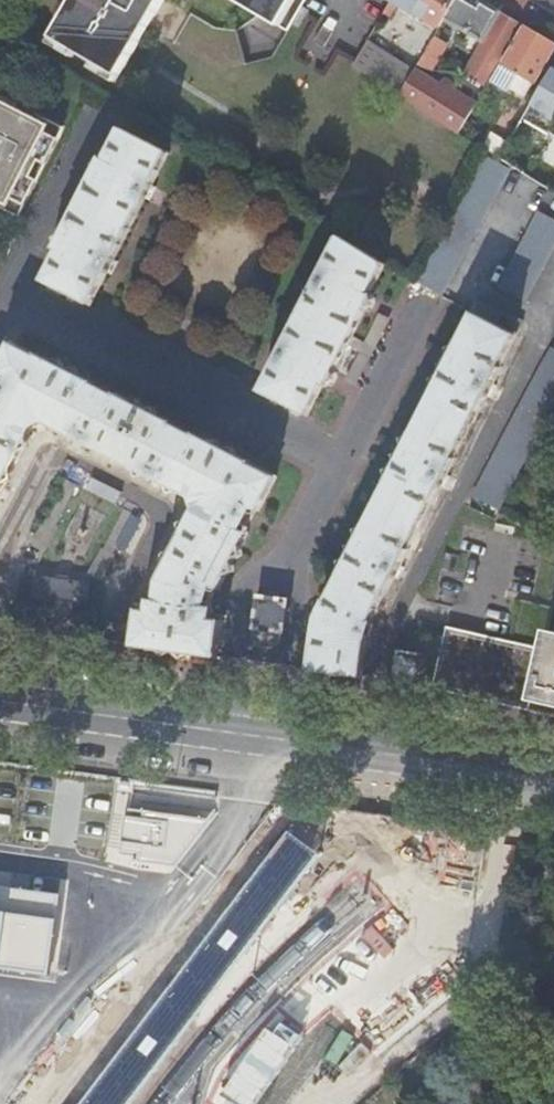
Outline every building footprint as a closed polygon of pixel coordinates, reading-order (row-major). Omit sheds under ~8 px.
[(52,39),(77,53),(73,59),(70,65),(86,74),(89,68),(93,63),(117,77),(164,0),(75,0),(52,39)] [(288,32),(304,4),(307,0),(232,0),(288,32)] [(444,24),(447,18),(458,0),(393,0),(386,12),(392,16),(399,5),(440,29),(441,29),(444,24)] [(483,39),(498,12),(483,4),(480,9),(476,6),(466,0),(458,0),(447,18),(483,39)] [(498,12),(483,39),(463,73),(478,82),(476,84),(481,87),(518,24),(498,12)] [(440,29),(418,68),(429,74),(455,30),(444,24),(441,29),(440,29)] [(503,63),(520,73),(511,88),(526,97),(542,70),(553,48),(553,45),(523,27),(503,63)] [(77,53),(52,39),(49,44),(73,59),(77,53)] [(359,59),(355,66),(401,96),(411,79),(415,73),(415,72),(369,42),(359,59)] [(114,83),(117,77),(93,63),(89,68),(114,83)] [(503,63),(492,82),(509,92),(511,88),(520,73),(503,63)] [(553,69),(524,121),(551,136),(552,134),(553,135),(553,69)] [(415,73),(411,79),(421,85),(425,79),(415,73)] [(401,96),(462,134),(476,109),(454,96),(458,89),(444,81),(440,88),(425,79),(421,85),(411,79),(401,96)] [(16,108),(19,104),(0,95),(0,100),(16,108)] [(8,205),(12,198),(24,204),(37,180),(30,177),(39,159),(46,163),(58,139),(45,132),(49,125),(30,115),(16,108),(0,100),(0,201),(8,205)] [(32,111),(30,115),(49,125),(45,132),(58,139),(64,127),(32,111)] [(152,186),(169,153),(123,128),(106,160),(103,158),(56,248),(60,250),(44,281),(91,306),(109,271),(112,273),(118,261),(115,260),(147,197),(151,199),(156,188),(152,186)] [(487,150),(488,151),(501,160),(510,145),(495,136),(487,150)] [(485,156),(416,283),(441,296),(511,170),(485,156)] [(46,163),(39,159),(30,177),(37,180),(46,163)] [(547,191),(540,205),(553,212),(553,194),(547,191)] [(0,201),(0,207),(19,216),(24,204),(12,198),(8,205),(0,201)] [(553,247),(553,220),(541,213),(499,288),(524,302),(553,247)] [(386,265),(341,237),(322,273),(319,271),(313,281),(317,284),(284,347),(280,345),(274,356),(278,358),(261,391),(308,416),(324,385),(327,386),(349,344),(352,337),(374,295),(371,294),(386,265)] [(498,325),(504,314),(480,302),(474,313),(498,325)] [(311,671),(363,677),(368,638),(372,627),(372,626),(373,622),(371,621),(386,593),(388,594),(396,577),(399,579),(405,567),(402,566),(410,549),(408,549),(432,502),(434,503),(442,487),(445,489),(451,477),(448,475),(456,459),(454,458),(478,412),(480,413),(488,396),(491,398),(497,386),(494,384),(502,368),(501,367),(517,335),(514,333),(520,321),(504,314),(498,325),(474,313),(459,343),(457,342),(432,392),(434,393),(413,434),(411,433),(386,482),(387,483),(367,524),(365,523),(340,573),(341,574),(327,601),(326,601),(318,615),(313,647),(314,647),(311,671)] [(217,658),(221,622),(212,621),(213,609),(207,608),(208,604),(211,604),(215,591),(212,590),(214,586),(219,589),(248,533),(242,530),(245,524),(248,526),(254,515),(250,513),(253,507),(259,511),(276,477),(250,464),(251,463),(196,435),(196,436),(189,433),(190,432),(179,426),(178,427),(172,424),(172,423),(118,395),(117,396),(111,393),(112,392),(101,386),(100,387),(93,384),(94,383),(39,355),(38,356),(13,343),(0,367),(0,379),(2,379),(0,382),(0,496),(30,437),(29,436),(33,428),(46,424),(54,428),(53,430),(183,496),(184,494),(192,498),(196,511),(192,519),(190,518),(164,568),(166,569),(159,583),(156,602),(150,601),(148,612),(139,611),(134,647),(217,658)] [(553,405),(553,349),(552,348),(474,495),(500,509),(553,405)] [(67,577),(59,576),(54,579),(35,577),(33,599),(44,600),(43,609),(50,620),(57,620),(64,621),(73,613),(74,604),(86,606),(89,584),(72,582),(67,577)] [(253,629),(255,629),(254,640),(261,647),(266,648),(272,649),(280,642),(281,632),(283,632),(287,601),(282,601),(277,594),(270,593),(263,598),(258,597),(253,629)] [(431,688),(480,700),(553,716),(553,633),(549,632),(544,649),(444,628),(431,688)] [(413,684),(428,655),(398,652),(394,682),(413,684)]
